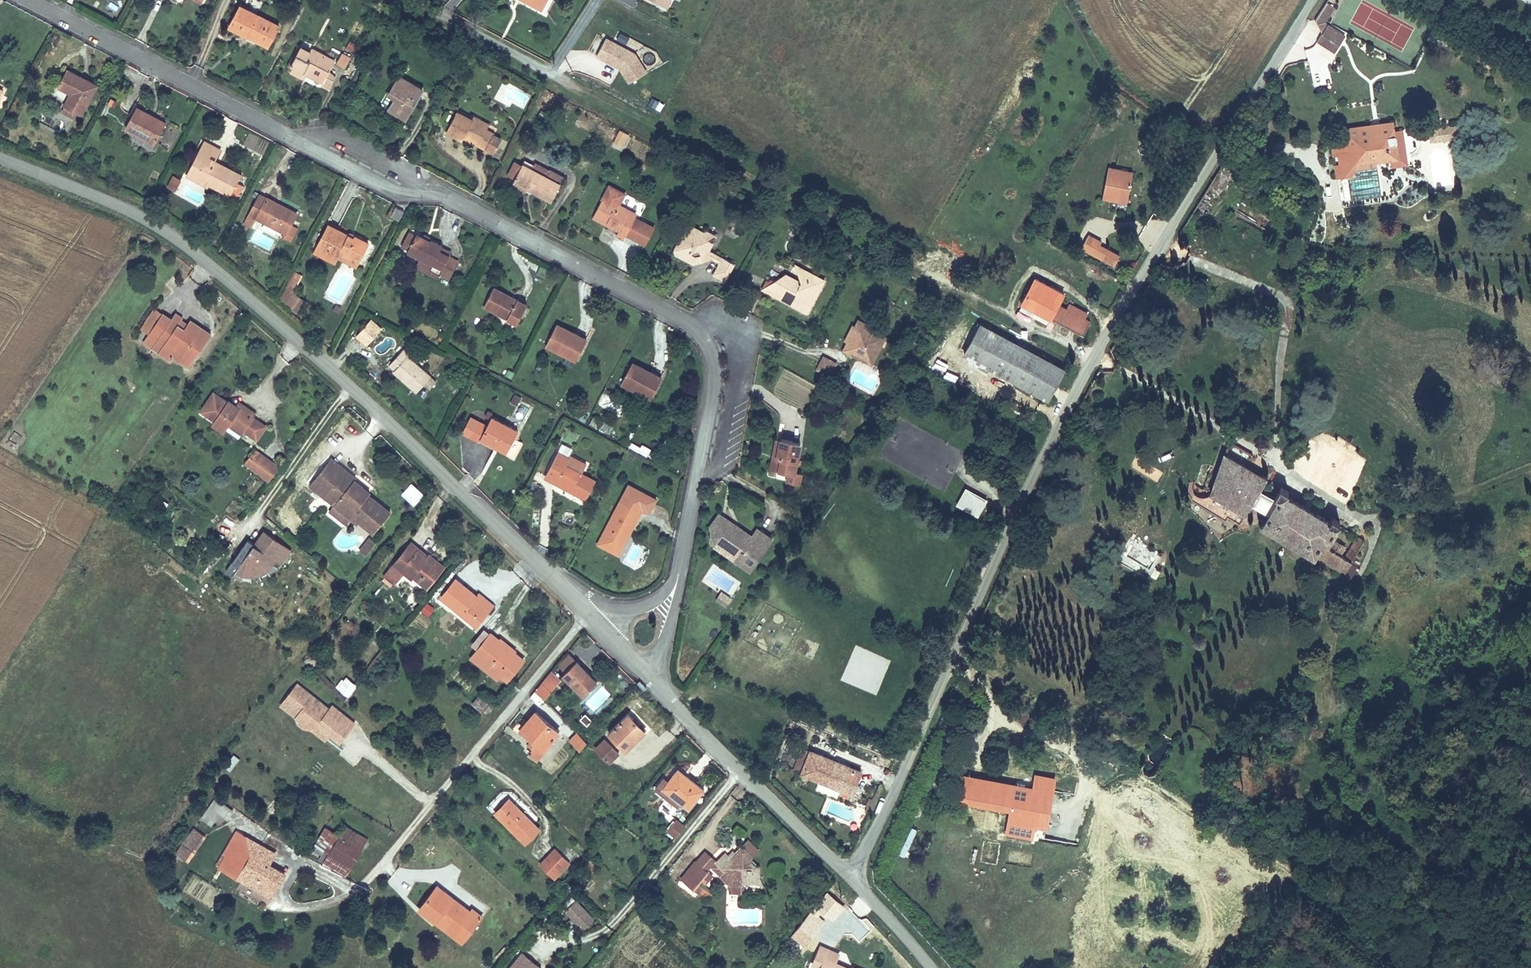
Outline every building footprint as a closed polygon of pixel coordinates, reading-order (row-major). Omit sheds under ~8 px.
[(546,9),(551,0),(528,0),(546,9)] [(667,11),(672,2),(668,0),(646,0),(667,11)] [(1330,8),(1322,2),(1311,20),(1318,33),(1314,39),(1333,51),(1341,36),(1321,22),(1330,8)] [(278,26),(240,5),(230,25),(245,33),(247,30),(270,42),(278,26)] [(270,42),(247,30),(245,33),(267,46),(270,42)] [(635,55),(606,40),(596,59),(618,71),(629,87),(648,75),(635,55)] [(326,79),(337,56),(316,45),(314,48),(304,43),(295,60),(297,61),(293,70),(309,78),(312,72),(326,79)] [(344,48),(338,60),(347,64),(353,53),(344,48)] [(110,73),(119,78),(125,67),(115,63),(110,73)] [(101,82),(68,66),(60,82),(75,89),(70,99),(68,102),(87,111),(101,82)] [(408,116),(422,88),(400,76),(391,92),(395,94),(388,107),(408,116)] [(75,89),(60,82),(55,91),(70,99),(75,89)] [(655,101),(652,108),(660,112),(664,104),(655,101)] [(87,111),(68,102),(65,108),(83,117),(87,111)] [(153,148),(168,119),(138,104),(127,125),(138,130),(134,138),(153,148)] [(471,119),(455,111),(445,130),(461,138),(463,135),(488,147),(495,133),(488,129),(492,122),(474,113),(471,119)] [(1394,117),(1372,120),(1372,126),(1395,123),(1394,117)] [(1372,120),(1349,123),(1351,138),(1349,138),(1348,141),(1342,136),(1334,137),(1335,151),(1340,150),(1341,159),(1337,159),(1339,173),(1356,171),(1355,167),(1354,159),(1378,156),(1379,163),(1394,160),(1393,153),(1394,153),(1393,146),(1396,145),(1394,137),(1397,136),(1397,132),(1395,123),(1372,126),(1372,120)] [(1404,131),(1397,132),(1397,136),(1394,137),(1396,145),(1393,146),(1394,153),(1393,153),(1394,160),(1395,166),(1410,164),(1404,131)] [(1499,137),(1495,137),(1489,138),(1490,147),(1490,152),(1501,151),(1499,137)] [(215,160),(206,155),(211,144),(201,139),(183,175),(193,180),(196,173),(210,181),(237,194),(242,185),(236,182),(241,173),(215,160)] [(211,144),(206,155),(215,160),(220,149),(211,144)] [(1378,156),(1354,159),(1355,167),(1379,163),(1378,156)] [(530,185),(555,197),(566,175),(551,168),(547,174),(533,168),(535,163),(524,157),(513,181),(528,188),(530,185)] [(1127,203),(1134,171),(1110,167),(1104,198),(1127,203)] [(210,181),(196,173),(193,180),(207,187),(210,181)] [(174,194),(182,180),(171,174),(163,188),(174,194)] [(1342,179),(1345,201),(1359,199),(1356,177),(1342,179)] [(258,220),(287,234),(297,213),(269,200),(268,202),(256,196),(246,218),(257,223),(258,220)] [(640,212),(619,201),(617,205),(602,197),(592,217),(606,224),(608,221),(618,226),(614,233),(626,240),(640,212)] [(399,222),(404,211),(395,207),(390,217),(399,222)] [(356,236),(329,223),(318,245),(336,254),(339,247),(362,258),(370,241),(358,234),(356,236)] [(689,266),(709,262),(718,266),(713,277),(725,283),(734,264),(705,251),(714,233),(706,229),(698,230),(686,224),(676,227),(677,234),(670,249),(670,256),(689,266)] [(410,250),(417,236),(406,231),(399,245),(410,250)] [(426,263),(437,268),(434,274),(447,280),(456,262),(437,253),(441,245),(418,233),(417,236),(410,250),(408,254),(426,263)] [(1091,258),(1094,254),(1114,265),(1120,253),(1100,243),(1102,239),(1089,233),(1079,251),(1091,258)] [(460,254),(441,245),(437,253),(456,262),(460,254)] [(362,258),(339,247),(336,254),(358,265),(362,258)] [(434,274),(437,268),(426,263),(423,269),(434,274)] [(816,275),(793,263),(799,281),(816,275)] [(277,302),(299,313),(306,300),(293,294),(302,276),(293,271),(277,302)] [(764,288),(809,311),(825,280),(816,275),(799,281),(782,273),(767,278),(764,288)] [(1061,303),(1066,293),(1037,277),(1022,304),(1023,305),(1021,309),(1048,323),(1050,319),(1052,320),(1053,318),(1084,335),(1092,320),(1087,317),(1090,312),(1071,302),(1068,308),(1061,303)] [(520,323),(529,305),(492,286),(483,304),(520,323)] [(146,331),(160,311),(150,305),(137,325),(146,331)] [(142,339),(159,349),(170,356),(194,320),(190,317),(189,319),(184,327),(176,322),(182,314),(175,309),(169,317),(160,311),(146,331),(142,339)] [(184,327),(189,319),(182,314),(176,322),(184,327)] [(188,368),(211,330),(194,320),(170,356),(187,367),(188,368)] [(368,345),(381,329),(370,320),(357,337),(368,345)] [(848,343),(845,351),(849,353),(856,351),(858,358),(864,361),(877,357),(882,348),(880,341),(883,335),(868,328),(869,325),(860,321),(857,327),(855,326),(846,342),(848,343)] [(964,354),(992,370),(1010,337),(982,321),(964,354)] [(586,336),(557,322),(546,345),(575,359),(586,336)] [(1067,368),(1010,337),(992,370),(1050,400),(1067,368)] [(394,368),(391,370),(414,391),(422,382),(428,387),(434,381),(428,376),(429,374),(406,354),(408,352),(403,347),(388,363),(394,368)] [(165,365),(170,356),(159,349),(150,363),(161,371),(165,365)] [(187,367),(170,356),(165,365),(181,375),(187,367)] [(819,365),(833,372),(837,364),(824,357),(819,365)] [(877,357),(864,361),(873,365),(877,357)] [(662,376),(634,362),(623,383),(651,397),(662,376)] [(819,365),(817,370),(830,377),(833,372),(819,365)] [(215,389),(202,407),(215,417),(213,420),(225,428),(230,422),(234,416),(246,425),(244,427),(257,436),(266,423),(254,414),(256,411),(244,401),(241,406),(237,402),(229,397),(228,399),(215,389)] [(481,437),(506,450),(517,429),(488,415),(483,424),(472,419),(463,437),(478,445),(481,437)] [(234,416),(230,422),(241,430),(244,427),(246,425),(234,416)] [(599,431),(611,434),(613,426),(601,423),(599,431)] [(795,473),(802,442),(775,436),(769,467),(795,473)] [(643,446),(639,453),(647,457),(651,450),(643,446)] [(247,460),(253,465),(263,451),(257,447),(247,460)] [(594,479),(566,464),(571,456),(558,449),(545,472),(571,486),(569,490),(584,498),(594,479)] [(263,451),(253,465),(272,478),(282,464),(263,451)] [(332,466),(337,459),(328,452),(323,459),(332,466)] [(1261,478),(1222,455),(1209,494),(1243,513),(1261,478)] [(332,466),(323,459),(307,479),(331,499),(349,513),(352,509),(372,526),(387,507),(366,489),(359,484),(361,482),(352,474),(353,472),(337,459),(332,466)] [(620,556),(643,509),(649,511),(656,497),(629,483),(621,498),(598,545),(620,556)] [(968,488),(958,504),(980,516),(989,498),(968,488)] [(1352,556),(1348,553),(1344,560),(1337,557),(1341,550),(1332,546),(1329,551),(1319,545),(1324,540),(1330,541),(1330,536),(1337,522),(1331,518),(1328,521),(1283,496),(1285,491),(1280,488),(1264,514),(1267,517),(1264,524),(1344,569),(1352,556)] [(344,519),(349,513),(331,499),(326,505),(344,519)] [(352,509),(349,513),(355,518),(356,516),(370,528),(372,526),(352,509)] [(710,526),(731,522),(718,514),(710,526)] [(770,538),(756,528),(748,540),(739,534),(732,530),(731,522),(710,526),(712,538),(717,537),(719,549),(725,547),(737,556),(734,560),(748,570),(770,538)] [(732,530),(739,534),(742,530),(731,522),(732,530)] [(290,551),(262,531),(252,545),(247,541),(224,572),(231,576),(232,574),(235,577),(242,578),(251,578),(258,577),(265,573),(270,569),(274,563),(279,567),(290,551)] [(1359,533),(1348,553),(1352,556),(1364,537),(1359,533)] [(717,537),(712,538),(713,545),(734,560),(737,556),(725,547),(719,549),(717,537)] [(369,538),(359,551),(367,556),(376,543),(369,538)] [(414,573),(428,584),(444,564),(432,553),(428,559),(418,551),(421,547),(413,541),(395,561),(388,569),(397,577),(404,569),(412,576),(414,573)] [(1352,563),(1347,577),(1355,580),(1360,567),(1352,563)] [(442,594),(476,622),(488,608),(471,594),(474,591),(457,576),(442,594)] [(723,606),(729,598),(719,591),(713,599),(723,606)] [(420,612),(429,617),(435,608),(426,603),(420,612)] [(783,631),(791,634),(794,626),(786,623),(783,631)] [(499,674),(505,679),(521,659),(507,648),(503,652),(492,643),(496,639),(489,633),(469,657),(478,664),(481,659),(499,674)] [(879,693),(889,657),(853,647),(843,683),(879,693)] [(481,659),(478,664),(496,678),(499,674),(481,659)] [(561,677),(583,696),(596,681),(574,661),(561,677)] [(533,689),(542,698),(557,680),(547,672),(533,689)] [(336,686),(348,697),(357,686),(345,676),(336,686)] [(338,746),(356,724),(332,705),(328,709),(296,684),(278,707),(293,719),(297,726),(302,731),(308,731),(324,743),(328,738),(338,746)] [(593,712),(611,696),(602,687),(584,702),(593,712)] [(536,705),(542,698),(533,689),(527,697),(536,705)] [(468,701),(479,710),(486,702),(475,693),(468,701)] [(961,705),(954,702),(949,713),(956,716),(961,705)] [(627,709),(607,728),(626,747),(646,728),(627,709)] [(555,732),(532,713),(519,728),(529,738),(527,741),(531,745),(527,749),(535,755),(555,732)] [(585,714),(580,721),(588,726),(592,720),(585,714)] [(579,749),(586,741),(577,732),(569,742),(579,749)] [(608,761),(619,751),(603,735),(592,745),(608,761)] [(800,767),(799,771),(852,793),(862,767),(809,745),(808,749),(801,746),(793,765),(800,767)] [(1166,758),(1151,748),(1140,770),(1156,779),(1166,758)] [(233,754),(224,768),(231,772),(239,759),(233,754)] [(704,756),(696,767),(703,772),(711,761),(704,756)] [(666,774),(656,787),(677,803),(684,796),(693,804),(708,787),(682,766),(672,778),(666,774)] [(1009,804),(1033,808),(1037,786),(1013,781),(1013,777),(995,774),(995,779),(981,777),(981,773),(973,772),(968,797),(995,803),(996,808),(1007,810),(1009,804)] [(215,810),(216,802),(206,797),(196,816),(206,821),(213,810),(215,810)] [(493,812),(519,832),(530,818),(506,797),(493,812)] [(1033,814),(1033,808),(1009,804),(1007,810),(1033,814)] [(672,819),(666,834),(679,839),(685,824),(672,819)] [(316,857),(345,872),(363,836),(341,824),(336,834),(320,826),(309,847),(319,852),(316,857)] [(205,837),(193,828),(173,856),(185,865),(205,837)] [(232,841),(237,832),(231,829),(218,853),(222,855),(230,840),(232,841)] [(273,851),(237,832),(232,841),(268,860),(273,851)] [(719,858),(713,864),(732,883),(745,883),(745,879),(762,880),(764,863),(758,862),(753,857),(754,850),(760,844),(752,835),(737,850),(735,848),(729,854),(726,851),(719,858)] [(222,855),(217,865),(270,893),(283,869),(268,860),(232,841),(230,840),(222,855)] [(570,860),(554,845),(538,862),(554,877),(570,860)] [(719,858),(708,850),(700,860),(710,867),(713,864),(719,858)] [(700,860),(685,879),(706,896),(711,889),(706,885),(701,881),(710,867),(700,860)] [(706,885),(716,872),(710,867),(701,881),(706,885)] [(415,908),(424,915),(428,910),(461,936),(477,917),(467,909),(466,911),(433,884),(415,908)] [(573,916),(582,906),(573,899),(564,909),(573,916)] [(582,906),(573,916),(584,927),(593,917),(582,906)] [(813,928),(822,917),(813,909),(803,920),(813,928)] [(428,910),(424,915),(457,941),(461,936),(428,910)] [(803,941),(813,928),(803,920),(792,933),(803,941)] [(814,965),(821,967),(843,967),(835,965),(839,955),(822,947),(814,965)] [(520,966),(524,961),(515,954),(504,967),(523,967),(520,966)] [(468,962),(476,967),(480,967),(483,964),(472,956),(468,962)]
